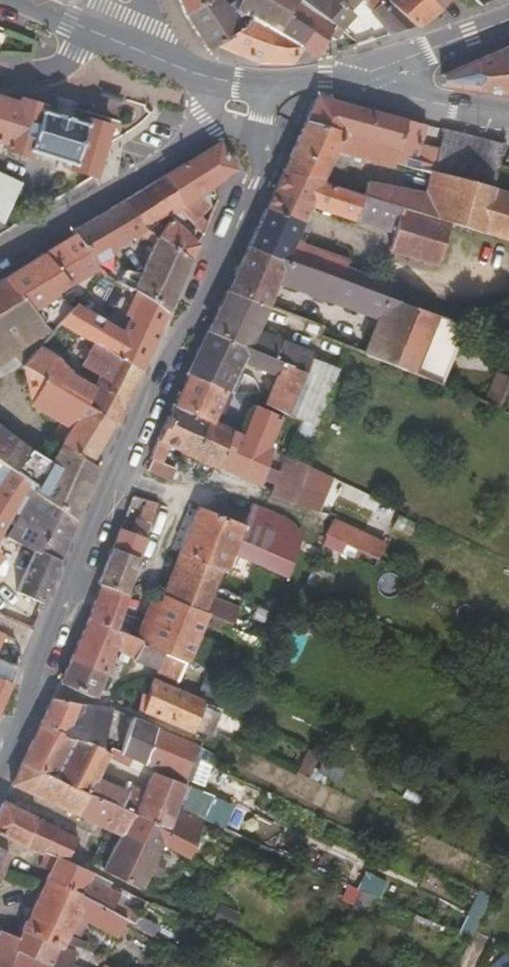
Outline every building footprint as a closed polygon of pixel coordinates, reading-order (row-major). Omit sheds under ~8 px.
[(198,19),(221,58),(227,53),(258,28),(239,3),(238,0),(191,0),(198,19)] [(253,4),(266,22),(286,47),(305,13),(312,0),(254,0),(253,4)] [(398,0),(312,0),(305,13),(346,36),(353,40),(376,6),(407,35),(426,28),(399,1),(398,0)] [(399,1),(426,28),(449,7),(441,0),(400,0),(399,1)] [(449,7),(453,11),(464,0),(441,0),(449,7)] [(286,47),(308,56),(327,63),(330,62),(346,36),(305,13),(286,47)] [(258,28),(227,53),(272,69),(302,69),(308,56),(286,47),(266,22),(258,28)] [(346,36),(330,62),(342,59),(353,40),(346,36)] [(451,79),(452,89),(508,97),(508,52),(451,79)] [(105,185),(108,176),(121,133),(97,125),(96,129),(57,118),(58,114),(33,107),(31,111),(0,102),(0,146),(19,154),(18,159),(43,166),(44,161),(83,173),(82,177),(105,185)] [(423,163),(433,134),(329,105),(315,132),(423,163)] [(439,184),(446,169),(442,168),(423,163),(315,132),(292,181),(328,192),(344,158),(439,184)] [(508,155),(451,139),(442,168),(446,169),(499,184),(508,155)] [(214,195),(245,176),(228,150),(177,181),(193,207),(188,211),(197,220),(221,206),(214,195)] [(503,185),(499,184),(446,169),(439,184),(498,201),(503,185)] [(9,232),(31,194),(0,177),(0,227),(9,232)] [(138,205),(153,232),(188,211),(193,207),(177,181),(138,205)] [(480,254),(486,240),(426,221),(389,210),(368,204),(328,192),(292,181),(257,254),(440,320),(445,311),(392,291),(394,286),(304,252),(321,215),(405,243),(399,259),(444,273),(455,247),(480,254)] [(508,247),(508,203),(498,201),(439,184),(432,203),(426,221),(486,240),(508,247)] [(368,204),(389,210),(396,193),(374,188),(368,204)] [(389,210),(426,221),(432,203),(396,193),(389,210)] [(159,243),(157,241),(153,232),(138,205),(82,240),(85,246),(100,277),(159,243)] [(166,255),(196,270),(206,248),(182,224),(157,241),(159,243),(166,255)] [(13,240),(0,232),(0,247),(13,240)] [(53,265),(71,296),(100,277),(85,246),(53,265)] [(372,360),(451,391),(476,333),(440,320),(257,254),(237,296),(276,311),(288,286),(389,323),(372,360)] [(140,312),(169,325),(196,270),(166,255),(137,310),(140,312)] [(53,265),(9,291),(28,322),(71,296),(53,265)] [(0,296),(0,379),(18,368),(35,379),(65,336),(48,328),(37,335),(28,322),(9,291),(0,296)] [(264,336),(276,311),(237,296),(217,338),(312,381),(320,361),(264,336)] [(132,330),(140,312),(137,310),(129,307),(120,325),(132,330)] [(99,353),(148,378),(167,339),(164,337),(169,325),(140,312),(132,330),(126,341),(109,333),(106,340),(63,317),(48,328),(65,336),(85,346),(99,353)] [(35,379),(117,430),(122,433),(148,378),(99,353),(89,374),(104,383),(99,395),(62,372),(85,346),(65,336),(35,379)] [(312,381),(217,338),(195,382),(198,383),(233,401),(247,372),(284,390),(273,418),(293,428),(312,381)] [(61,459),(101,481),(103,475),(96,471),(117,430),(35,379),(34,406),(41,421),(63,435),(54,447),(64,454),(61,459)] [(508,415),(508,414),(508,380),(505,379),(494,408),(508,415)] [(260,405),(233,401),(198,383),(180,419),(198,426),(240,446),(254,416),(260,405)] [(263,500),(279,463),(275,460),(285,432),(254,416),(240,446),(224,481),(263,500)] [(198,426),(180,419),(178,418),(154,466),(162,469),(169,454),(180,460),(198,426)] [(180,460),(224,481),(240,446),(198,426),(180,460)] [(6,475),(18,487),(33,467),(3,441),(0,444),(0,470),(6,475)] [(52,475),(94,497),(101,481),(61,459),(52,475)] [(162,469),(154,466),(148,479),(171,489),(177,477),(162,469)] [(38,509),(79,534),(94,497),(52,475),(49,481),(33,467),(18,487),(38,502),(40,504),(38,509)] [(293,518),(311,479),(290,469),(273,510),(293,518)] [(333,524),(345,495),(311,479),(293,518),(295,518),(333,524)] [(33,504),(15,491),(0,513),(0,550),(33,504)] [(38,559),(64,570),(79,534),(38,509),(25,525),(10,548),(18,551),(38,559)] [(137,538),(124,533),(114,556),(144,568),(162,516),(150,512),(137,538)] [(268,551),(276,529),(256,519),(247,540),(268,551)] [(230,585),(238,567),(246,541),(202,521),(185,565),(226,584),(230,585)] [(238,567),(293,594),(305,566),(305,557),(300,545),(297,540),(276,529),(268,551),(247,540),(246,541),(238,567)] [(384,552),(343,533),(337,530),(330,547),(352,556),(361,561),(377,568),(384,552)] [(15,559),(35,568),(38,559),(18,551),(15,559)] [(144,568),(114,556),(107,576),(110,578),(104,594),(130,604),(144,568)] [(356,570),(361,561),(352,556),(347,566),(356,570)] [(22,597),(48,608),(64,570),(38,559),(35,568),(22,597)] [(167,609),(208,626),(226,584),(185,565),(167,609)] [(333,591),(316,582),(308,599),(325,608),(333,591)] [(140,673),(146,657),(115,643),(130,604),(104,594),(75,664),(109,682),(119,663),(140,673)] [(226,633),(235,609),(223,603),(213,629),(226,633)] [(227,655),(229,650),(233,638),(226,633),(213,629),(208,626),(167,609),(146,657),(191,677),(193,679),(198,666),(207,645),(227,655)] [(180,700),(191,677),(146,657),(140,673),(156,680),(161,683),(166,694),(180,700)] [(101,696),(109,682),(75,664),(63,691),(96,707),(101,696)] [(12,691),(20,674),(0,666),(0,688),(12,691)] [(193,679),(214,688),(218,676),(198,666),(193,679)] [(116,686),(109,682),(101,696),(109,701),(116,686)] [(1,714),(12,691),(0,688),(0,714),(1,714)] [(195,750),(205,754),(209,748),(217,732),(206,727),(208,722),(158,698),(150,719),(145,731),(193,755),(195,750)] [(115,763),(130,731),(115,725),(55,710),(44,731),(75,745),(115,763)] [(145,731),(150,719),(144,716),(139,728),(145,731)] [(24,770),(55,786),(75,745),(44,731),(24,770)] [(209,748),(217,752),(225,737),(217,732),(209,748)] [(182,793),(189,781),(194,770),(196,771),(197,768),(199,765),(156,744),(141,775),(182,793)] [(213,758),(217,752),(209,748),(205,754),(213,758)] [(168,840),(174,827),(171,825),(183,799),(180,798),(150,785),(139,808),(97,790),(107,766),(75,752),(60,788),(91,803),(114,814),(168,840)] [(196,771),(217,782),(219,779),(197,768),(196,771)] [(91,803),(60,788),(55,786),(24,770),(13,792),(80,825),(91,803)] [(213,792),(217,782),(196,771),(194,770),(189,781),(213,792)] [(80,825),(105,836),(114,814),(91,803),(80,825)] [(4,810),(0,819),(0,841),(24,852),(36,826),(4,810)] [(191,872),(210,832),(179,818),(174,827),(168,840),(114,814),(105,836),(120,845),(106,876),(143,893),(162,857),(191,872)] [(46,856),(57,836),(36,826),(24,852),(43,862),(46,856)] [(46,856),(72,869),(80,848),(57,836),(46,856)] [(114,924),(126,900),(97,887),(99,882),(72,869),(46,856),(43,862),(39,871),(52,879),(47,888),(114,924)] [(112,958),(127,931),(114,924),(47,888),(24,936),(77,959),(81,954),(66,947),(71,939),(112,958)] [(127,931),(138,905),(126,900),(114,924),(127,931)] [(56,953),(23,939),(18,951),(12,961),(26,966),(49,966),(56,953)] [(12,961),(18,951),(0,942),(0,966),(10,966),(12,961)] [(76,963),(56,953),(49,966),(74,966),(76,963)]
